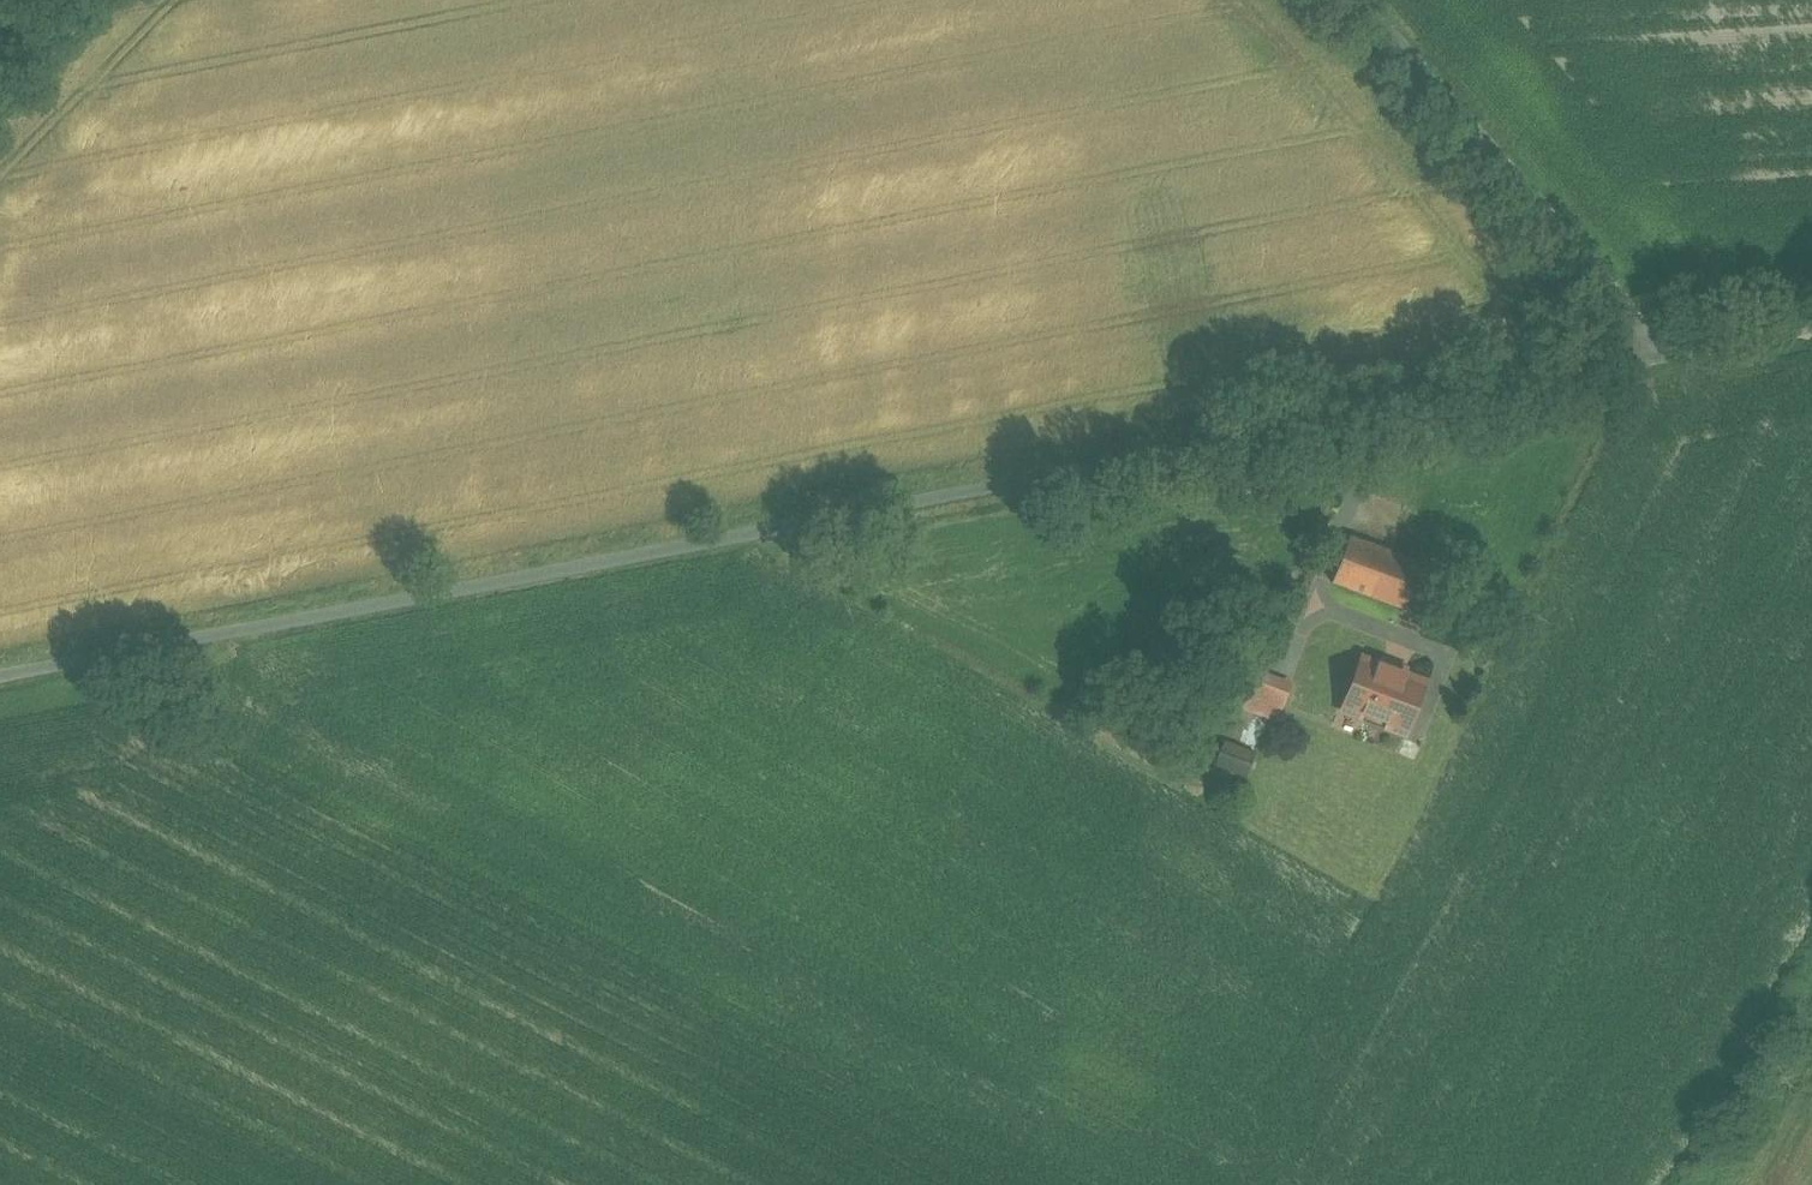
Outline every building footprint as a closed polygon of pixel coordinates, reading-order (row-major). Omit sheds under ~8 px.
[(1425,563),(1351,536),(1334,580),(1408,607),(1425,563)] [(1409,670),(1382,660),(1381,663),(1364,657),(1344,709),(1408,733),(1427,681),(1408,674),(1409,670)] [(1288,690),(1249,675),(1249,676),(1239,703),(1278,718),(1288,690)] [(1258,751),(1226,739),(1217,763),(1248,775),(1258,751)]
